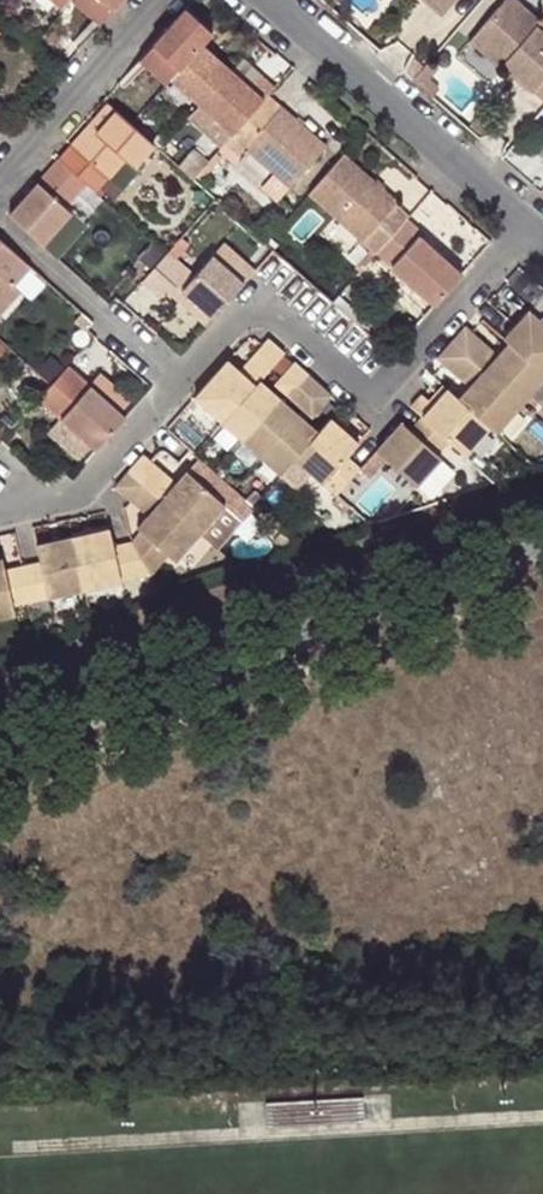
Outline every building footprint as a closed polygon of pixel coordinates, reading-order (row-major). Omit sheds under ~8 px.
[(80,0),(54,0),(68,13),(74,7),(75,6),(80,0)] [(75,6),(102,29),(128,0),(80,0),(75,6)] [(446,20),(463,0),(423,0),(446,20)] [(485,30),(516,56),(509,65),(539,91),(542,86),(542,28),(542,27),(542,21),(519,0),(511,0),(485,30)] [(170,82),(181,70),(203,46),(214,33),(220,26),(195,3),(141,64),(166,87),(167,86),(170,82)] [(506,68),(509,65),(516,56),(485,30),(475,42),(506,68)] [(181,70),(170,82),(201,109),(233,73),(203,46),(181,70)] [(233,73),(201,109),(233,136),(266,98),(274,90),(260,76),(250,87),(233,73)] [(290,189),(324,149),(266,98),(233,136),(226,144),(241,157),(247,151),(290,189)] [(108,108),(88,130),(96,137),(116,114),(108,108)] [(201,109),(190,121),(222,148),(226,144),(233,136),(201,109)] [(116,114),(96,137),(88,130),(59,162),(86,186),(94,193),(105,181),(108,183),(125,164),(133,170),(153,147),(130,127),(116,114)] [(343,157),(308,196),(375,256),(406,220),(393,209),(397,204),(343,157)] [(72,215),(66,210),(86,186),(59,162),(16,210),(7,218),(42,249),(72,215)] [(406,220),(375,256),(435,308),(464,276),(421,239),(424,236),(406,220)] [(17,298),(10,292),(29,271),(27,269),(0,245),(0,317),(17,298)] [(214,257),(246,285),(247,284),(257,274),(225,245),(214,257)] [(142,284),(162,301),(168,294),(189,270),(170,253),(166,257),(142,284)] [(215,320),(246,285),(214,257),(197,277),(183,292),(215,320)] [(207,329),(215,320),(183,292),(197,277),(189,270),(168,294),(207,329)] [(339,297),(332,305),(360,330),(367,322),(339,297)] [(542,364),(542,314),(530,303),(506,332),(512,337),(542,364)] [(479,357),(493,341),(468,319),(454,335),(479,357)] [(247,361),(264,376),(288,348),(272,334),(266,339),(247,361)] [(454,335),(441,351),(466,374),(479,357),(454,335)] [(512,337),(501,348),(487,364),(525,397),(542,376),(542,364),(512,337)] [(501,348),(493,341),(479,357),(487,364),(501,348)] [(226,418),(259,381),(242,366),(230,356),(197,392),(226,418)] [(487,364),(479,357),(466,374),(473,380),(487,364)] [(247,361),(242,366),(259,381),(263,376),(264,376),(247,361)] [(487,364),(473,380),(462,392),(493,420),(500,426),(525,397),(487,364)] [(100,376),(90,387),(121,414),(130,403),(100,376)] [(259,381),(226,418),(246,435),(282,394),(263,376),(259,381)] [(416,404),(425,412),(451,435),(467,448),(468,449),(493,420),(462,392),(451,383),(437,398),(425,388),(414,401),(416,404)] [(126,420),(121,414),(90,387),(61,421),(91,446),(98,452),(126,420)] [(265,452),(302,411),(282,394),(246,435),(265,452)] [(297,455),(321,428),(302,411),(265,452),(284,469),(297,455)] [(444,452),(439,448),(451,435),(425,412),(413,426),(404,418),(388,437),(380,446),(419,481),(444,452)] [(340,492),(363,465),(350,452),(362,439),(333,414),(321,428),(297,455),(284,469),(301,485),(315,469),(340,492)] [(91,446),(61,421),(51,432),(81,458),(91,446)] [(165,495),(204,530),(222,547),(237,529),(219,513),(229,503),(189,467),(179,479),(147,449),(132,466),(158,489),(165,495)] [(118,482),(131,494),(145,505),(158,489),(132,466),(118,482)] [(165,495),(158,489),(145,505),(151,510),(165,495)] [(260,505),(256,502),(241,489),(229,503),(219,513),(237,529),(260,505)] [(352,502),(340,492),(333,499),(345,510),(352,502)] [(204,530),(165,495),(151,510),(139,523),(145,528),(171,550),(179,558),(204,530)] [(76,535),(89,585),(155,570),(135,539),(117,543),(113,527),(76,535)] [(171,550),(145,528),(135,539),(155,570),(171,550)] [(307,546),(290,531),(282,540),(294,550),(307,546)] [(89,585),(76,535),(39,544),(43,560),(26,564),(34,597),(89,585)] [(8,569),(5,556),(0,557),(0,617),(17,613),(15,602),(8,569)] [(34,597),(26,564),(8,569),(15,602),(34,597)]
